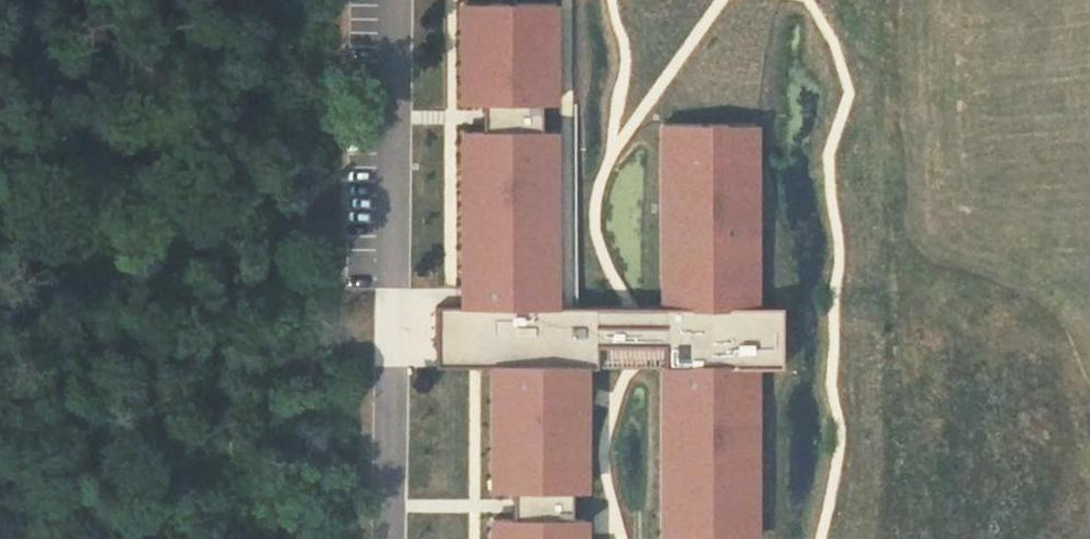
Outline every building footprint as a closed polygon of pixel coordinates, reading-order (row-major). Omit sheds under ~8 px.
[(561,3),(460,4),(461,109),(562,108),(561,3)] [(768,127),(663,125),(660,308),(663,309),(765,310),(768,127)] [(564,132),(461,132),(461,309),(564,309),(564,132)] [(564,309),(461,309),(449,309),(441,309),(441,368),(473,368),(490,368),(593,369),(630,369),(665,369),(763,369),(788,369),(788,310),(765,310),(663,309),(637,309),(564,309)] [(490,496),(593,496),(593,369),(490,368),(490,496)] [(662,538),(761,538),(763,369),(665,369),(662,538)] [(491,522),(492,538),(594,538),(594,521),(491,522)]
